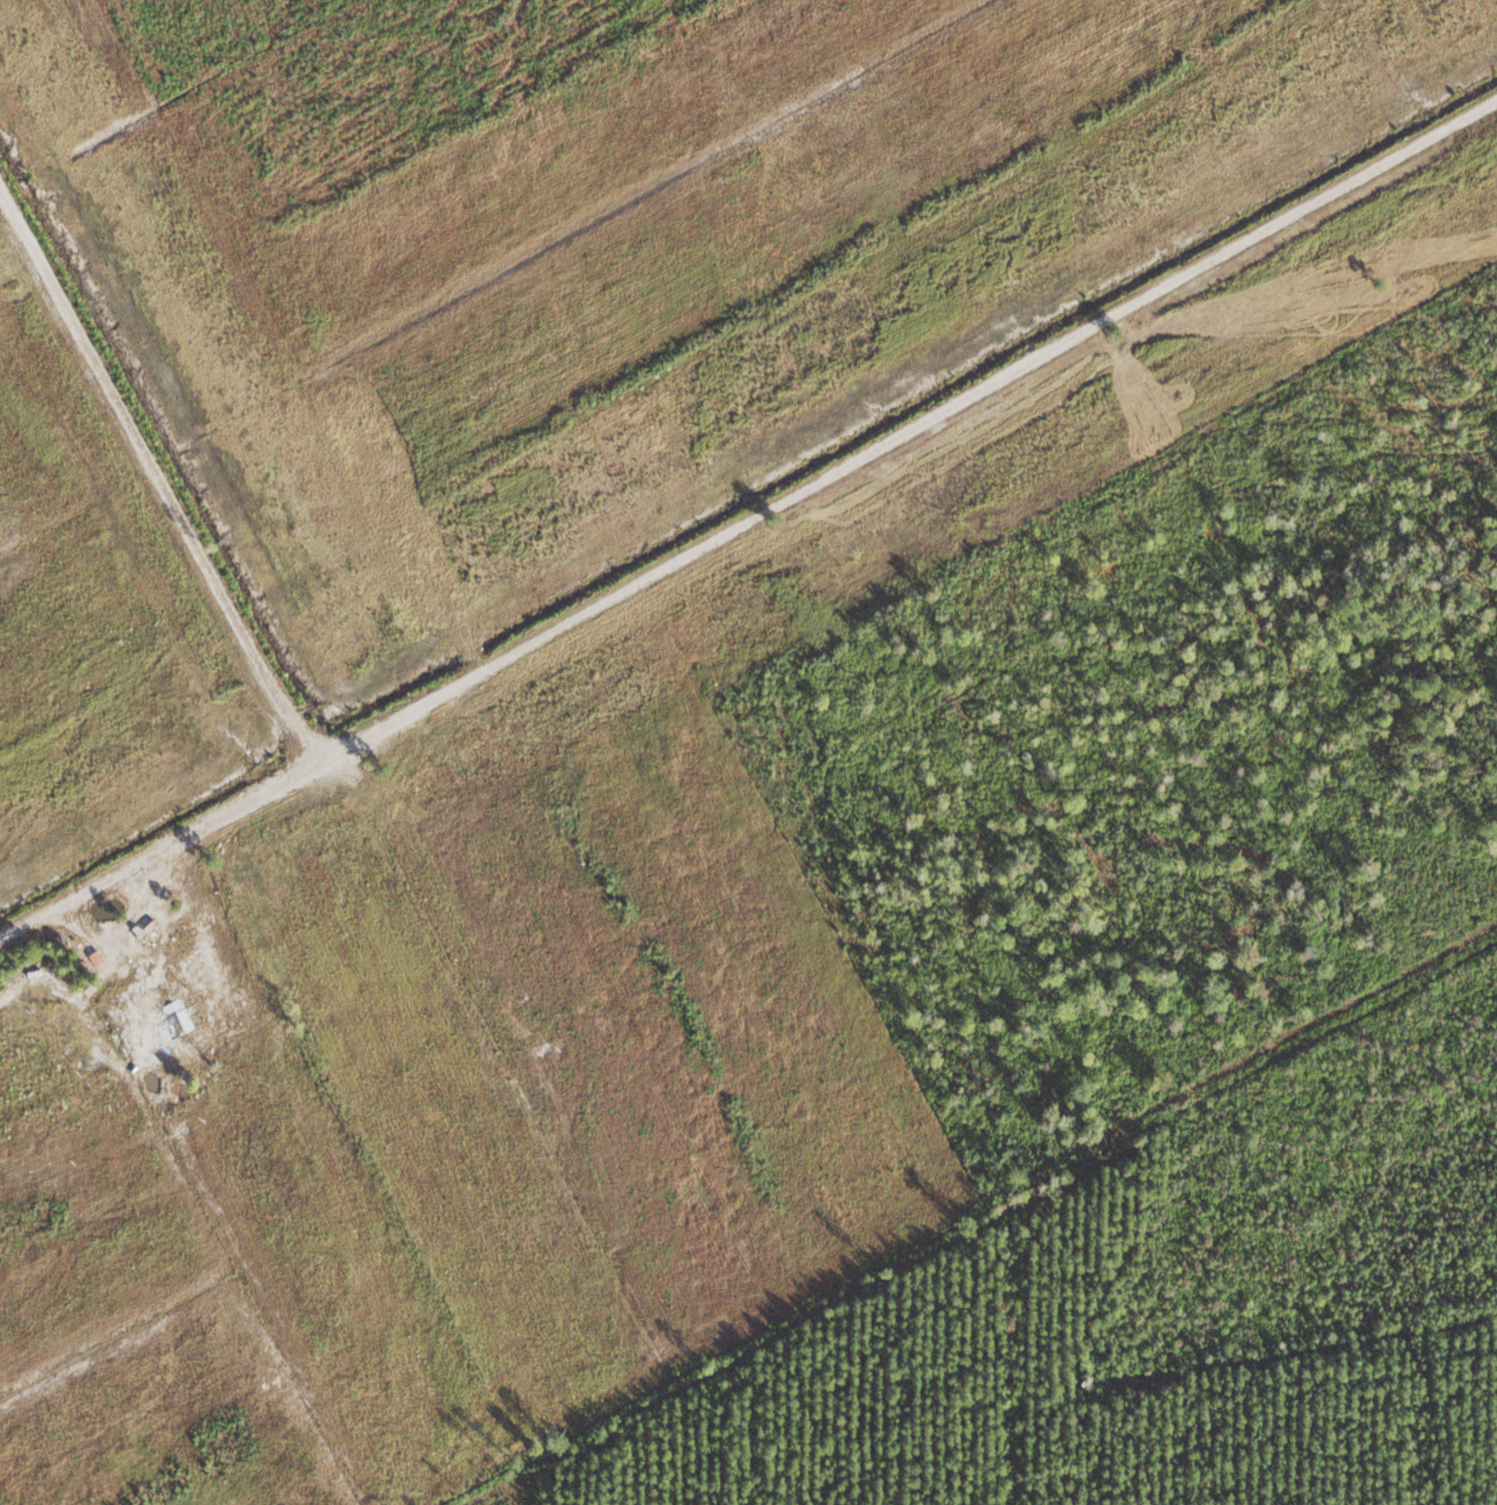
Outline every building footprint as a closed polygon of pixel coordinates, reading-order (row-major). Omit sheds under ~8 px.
[(105,959),(98,950),(89,956),(96,966),(105,959)]
